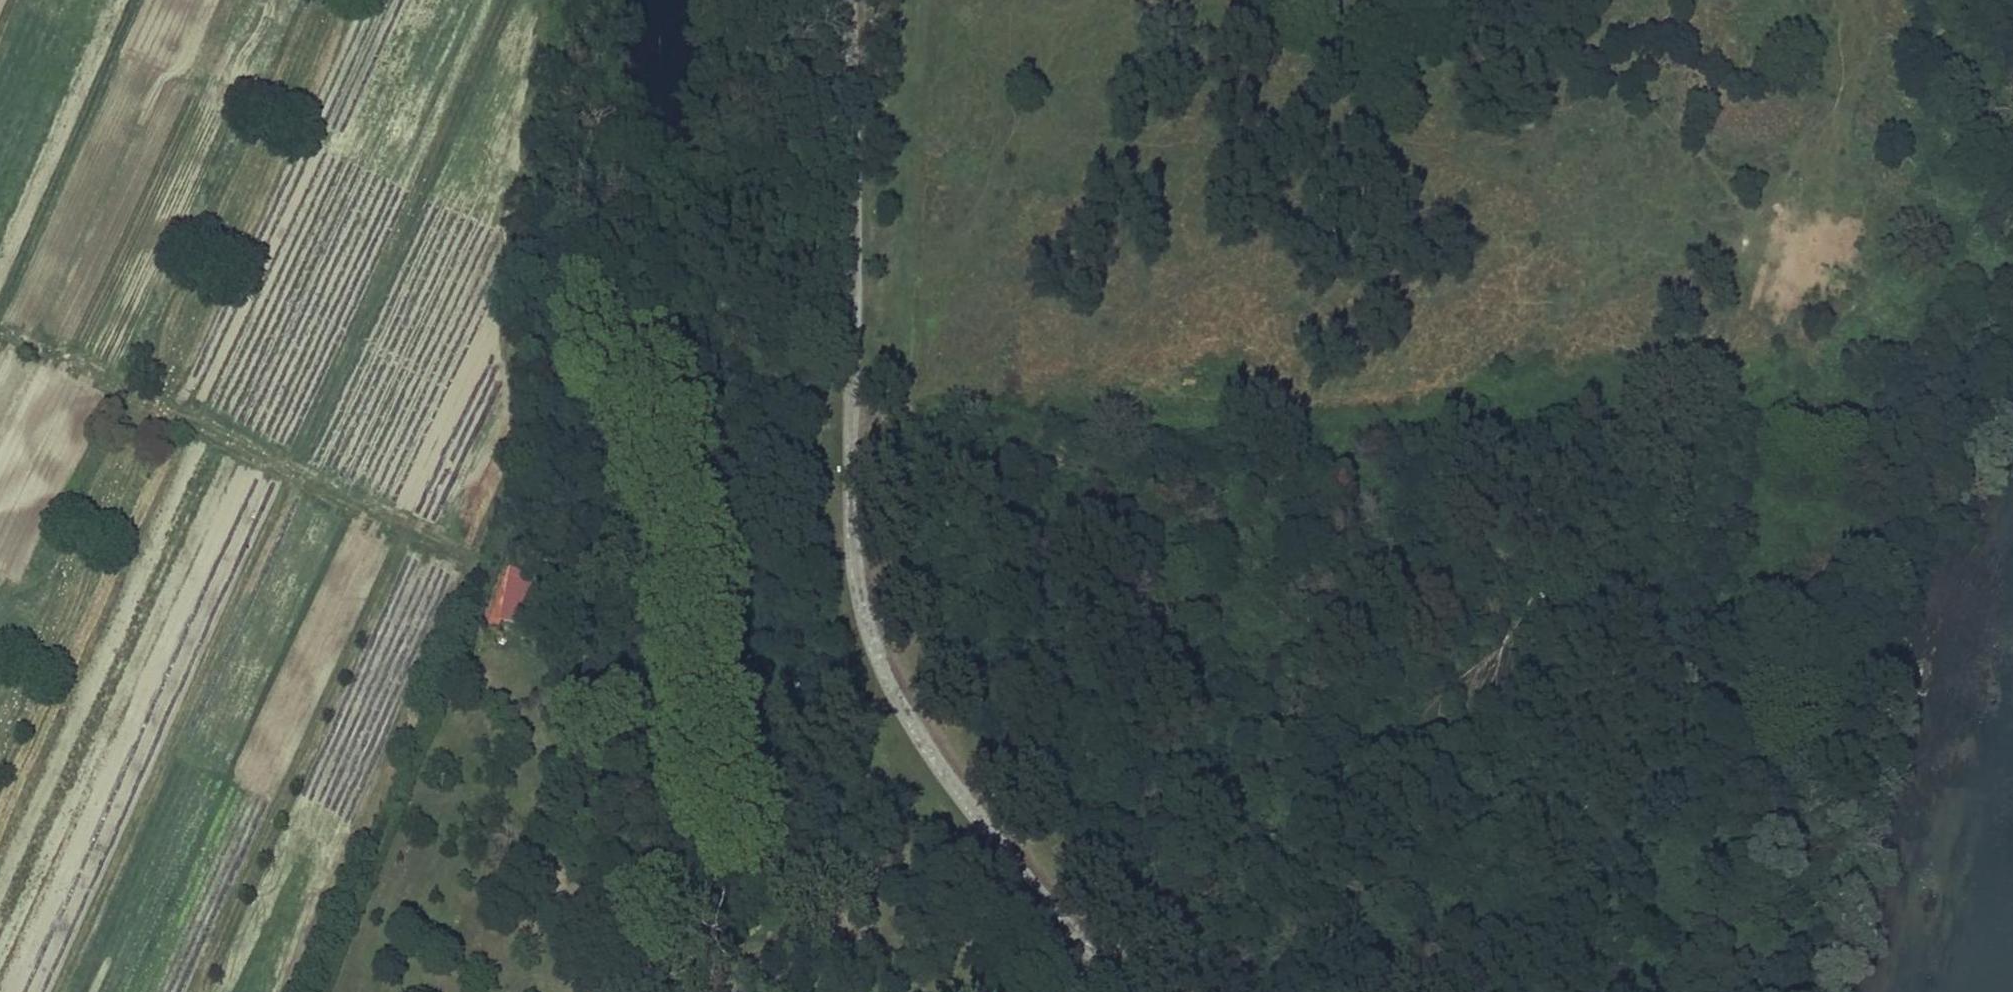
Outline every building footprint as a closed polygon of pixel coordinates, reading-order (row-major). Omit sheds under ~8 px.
[(494,627),(526,630),(531,573),(499,570),(494,627)]
